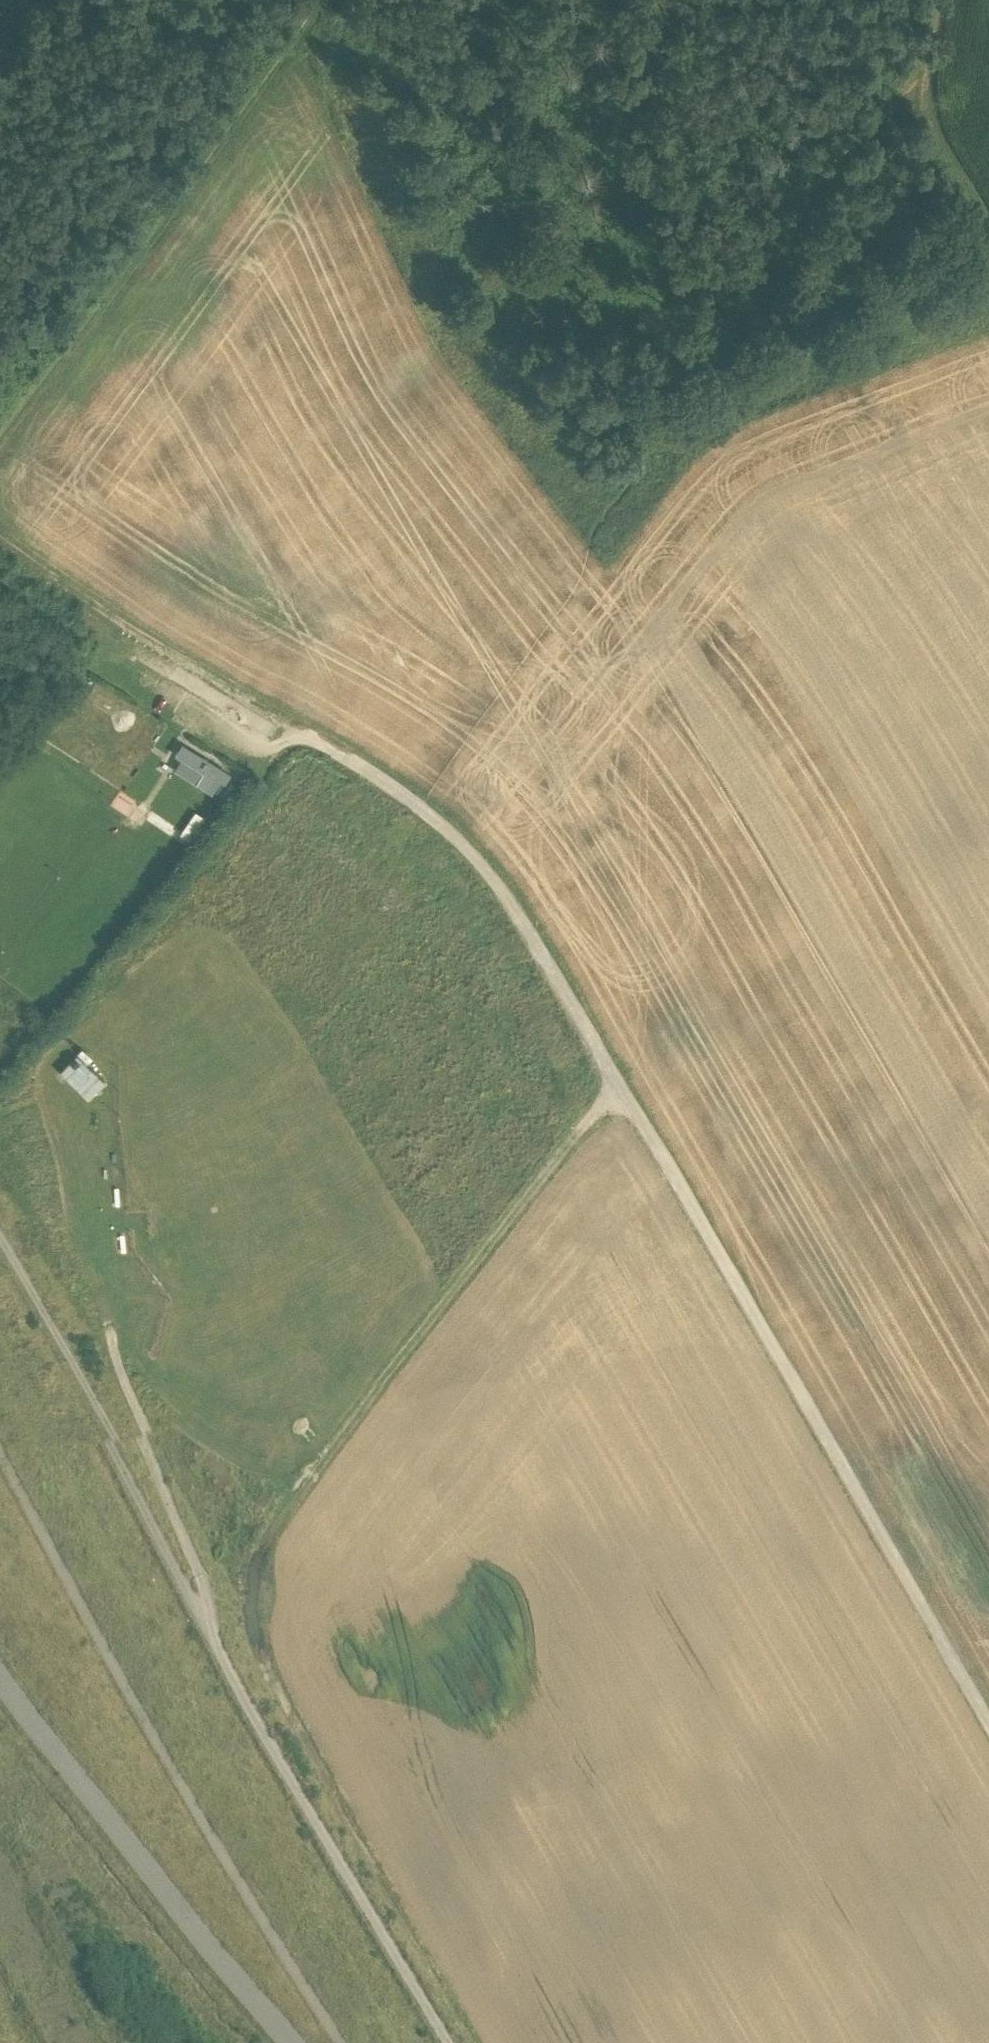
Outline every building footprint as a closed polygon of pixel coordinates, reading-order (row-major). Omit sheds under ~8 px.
[(93,715),(103,734),(130,721),(121,702),(93,715)] [(182,741),(176,753),(203,768),(196,780),(219,792),(232,768),(182,741)] [(88,1062),(92,1058),(83,1048),(60,1070),(88,1098),(107,1080),(88,1062)]
